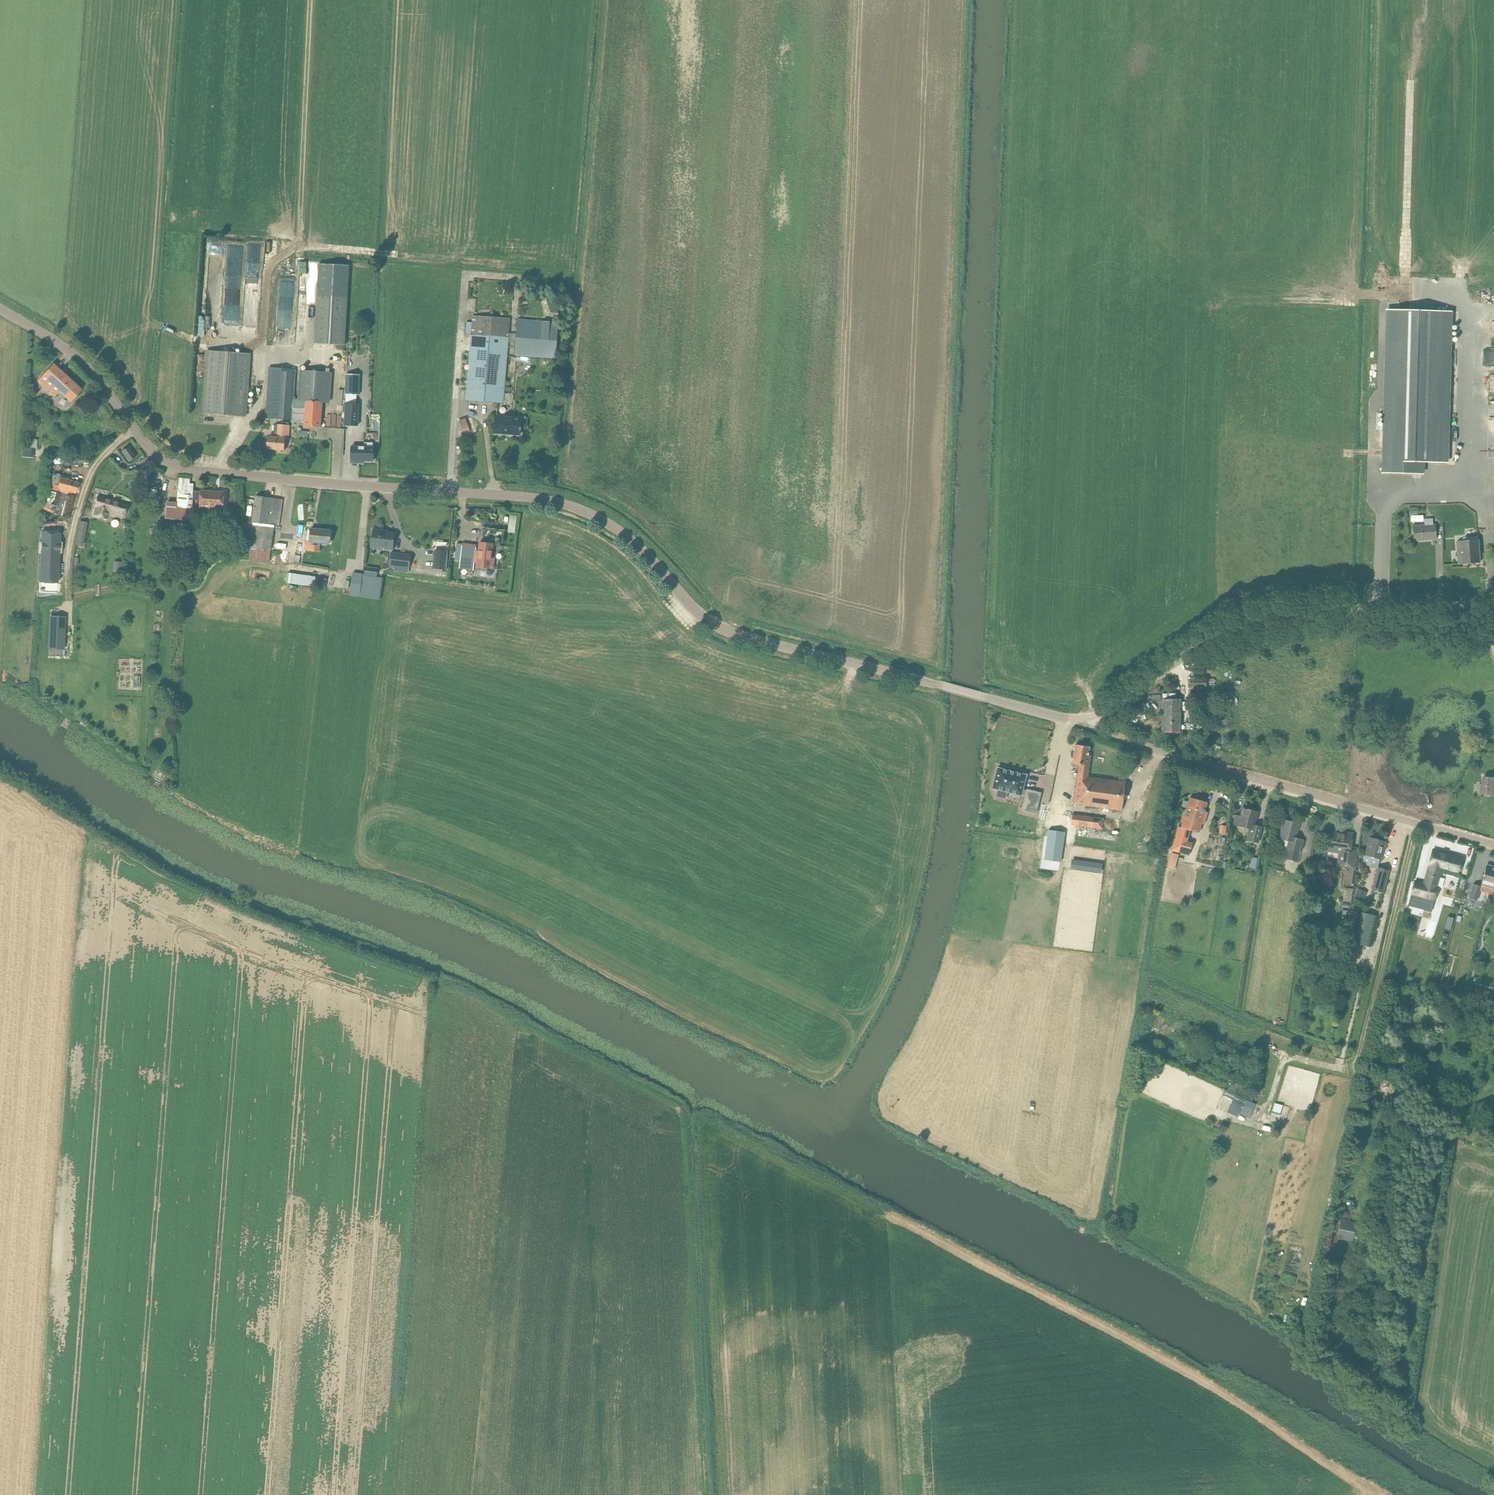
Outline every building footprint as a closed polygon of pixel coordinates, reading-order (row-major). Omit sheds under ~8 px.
[(349,265),(319,264),(315,344),(345,345),(349,265)] [(1387,310),(1383,473),(1422,474),(1423,462),(1446,463),(1450,312),(1387,310)] [(466,401),(503,403),(509,319),(473,317),(466,401)] [(515,356),(521,357),(532,358),(556,359),(559,322),(518,319),(515,356)] [(243,321),(243,331),(254,331),(254,321),(243,321)] [(203,413),(246,416),(250,354),(207,351),(203,413)] [(53,365),(37,382),(53,396),(58,390),(71,401),(81,390),(53,365)] [(270,368),(267,418),(305,421),(305,427),(320,428),(323,403),(329,403),(331,374),(302,371),(299,401),(306,401),(305,409),(293,408),(296,370),(270,368)] [(347,374),(346,394),(357,395),(359,395),(360,375),(347,374)] [(346,404),(346,413),(345,425),(358,425),(359,405),(346,404)] [(343,425),(343,415),(334,414),(333,424),(343,425)] [(497,415),(496,423),(495,433),(520,435),(520,428),(526,428),(526,418),(497,415)] [(466,418),(460,420),(465,434),(471,432),(466,418)] [(284,450),(285,439),(288,439),(290,427),(278,426),(277,438),(268,438),(267,449),(284,450)] [(26,448),(32,449),(37,449),(37,439),(32,439),(33,432),(27,431),(26,448)] [(372,447),(372,443),(364,443),(364,447),(352,446),(351,463),(359,463),(359,461),(373,461),(373,447),(372,447)] [(128,447),(121,451),(129,462),(135,457),(128,447)] [(60,478),(52,511),(70,515),(74,500),(72,500),(76,482),(60,478)] [(179,486),(179,493),(177,507),(184,508),(184,509),(192,509),(194,487),(179,486)] [(201,490),(200,500),(200,508),(199,518),(211,519),(212,509),(224,509),(225,492),(201,490)] [(106,519),(107,514),(123,519),(124,515),(127,506),(97,496),(95,506),(97,506),(94,515),(106,519)] [(272,551),(276,525),(279,526),(283,500),(256,496),(248,547),(251,548),(249,561),(269,562),(270,551),(272,551)] [(1424,528),(1414,528),(1415,540),(1435,539),(1435,527),(1433,527),(1432,518),(1424,519),(1424,528)] [(79,524),(75,547),(82,549),(87,526),(79,524)] [(310,541),(306,541),(305,551),(320,552),(321,543),(330,544),(331,531),(311,529),(310,541)] [(373,529),(372,544),(385,546),(385,549),(393,549),(394,534),(382,532),(382,530),(373,529)] [(61,532),(42,531),(39,582),(58,583),(61,532)] [(463,543),(460,569),(473,570),(474,563),(477,563),(476,567),(477,567),(477,568),(493,570),(494,558),(491,558),(493,544),(480,542),(478,556),(475,555),(477,545),(463,543)] [(1459,564),(1481,562),(1479,542),(1458,544),(1459,564)] [(434,549),(432,568),(446,570),(448,550),(434,549)] [(411,555),(392,553),(390,565),(395,566),(394,571),(409,573),(409,568),(411,555)] [(113,561),(113,572),(121,572),(122,562),(113,561)] [(365,566),(364,575),(377,578),(378,568),(365,566)] [(287,573),(286,583),(314,587),(315,584),(326,585),(326,581),(315,580),(315,577),(287,573)] [(347,595),(379,601),(383,578),(377,578),(364,575),(350,573),(349,580),(350,580),(347,595)] [(50,616),(48,649),(49,649),(64,650),(66,616),(50,616)] [(1162,699),(1162,733),(1180,733),(1181,699),(1162,699)] [(1197,700),(1197,703),(1199,703),(1198,713),(1207,714),(1206,720),(1211,720),(1212,714),(1208,714),(1210,702),(1197,700)] [(1075,745),(1074,755),(1073,763),(1079,764),(1074,804),(1122,810),(1126,782),(1088,777),(1091,755),(1088,755),(1089,747),(1075,745)] [(997,767),(992,789),(997,790),(996,797),(1006,799),(1007,793),(1022,796),(1022,795),(1025,796),(1021,810),(1036,814),(1042,793),(1027,789),(1027,790),(1024,789),(1027,774),(997,767)] [(1493,795),(1493,786),(1493,777),(1483,777),(1483,784),(1479,784),(1478,794),(1493,795)] [(1153,806),(1160,780),(1155,779),(1148,805),(1153,806)] [(1190,798),(1181,828),(1176,826),(1170,850),(1189,855),(1192,844),(1187,842),(1191,830),(1199,833),(1207,802),(1190,798)] [(1236,815),(1233,824),(1249,829),(1246,839),(1258,842),(1260,837),(1262,827),(1254,825),(1258,812),(1242,808),(1240,817),(1236,815)] [(1051,811),(1050,823),(1102,829),(1103,818),(1051,811)] [(1285,820),(1282,829),(1279,839),(1289,841),(1284,859),(1296,862),(1302,839),(1296,838),(1299,823),(1285,820)] [(1047,842),(1045,860),(1061,862),(1063,844),(1065,832),(1049,830),(1047,842)] [(1346,864),(1346,867),(1343,885),(1351,886),(1354,868),(1355,864),(1356,854),(1348,853),(1348,849),(1350,849),(1352,834),(1343,832),(1343,834),(1330,833),(1328,850),(1341,852),(1339,863),(1346,864)] [(1381,859),(1383,851),(1386,842),(1370,837),(1365,854),(1381,859)] [(1432,912),(1441,872),(1457,877),(1462,861),(1449,857),(1450,855),(1433,850),(1422,888),(1413,886),(1409,906),(1432,912)] [(1177,862),(1179,855),(1172,853),(1170,860),(1177,862)] [(1250,868),(1258,869),(1260,858),(1252,857),(1250,868)] [(1477,900),(1480,891),(1490,894),(1493,879),(1493,867),(1487,865),(1482,884),(1481,886),(1473,884),(1469,898),(1477,900)] [(1378,867),(1372,890),(1383,894),(1388,870),(1378,867)] [(1354,898),(1362,902),(1366,892),(1358,889),(1354,898)] [(1454,911),(1447,910),(1444,922),(1451,924),(1454,911)] [(1377,917),(1359,913),(1353,943),(1371,947),(1377,917)] [(1463,995),(1470,997),(1473,987),(1466,985),(1463,995)] [(1472,995),(1485,999),(1488,990),(1474,986),(1472,995)] [(1227,1091),(1246,1099),(1249,1092),(1243,1090),(1245,1085),(1232,1080),(1227,1091)] [(1243,1105),(1246,1099),(1227,1091),(1224,1097),(1232,1100),(1226,1113),(1238,1118),(1240,1114),(1249,1118),(1253,1109),(1243,1105)] [(1271,1115),(1279,1118),(1282,1106),(1274,1103),(1271,1115)] [(1402,1185),(1402,1186),(1407,1187),(1411,1168),(1406,1167),(1402,1185)] [(1340,1223),(1337,1237),(1353,1241),(1356,1226),(1340,1223)]
